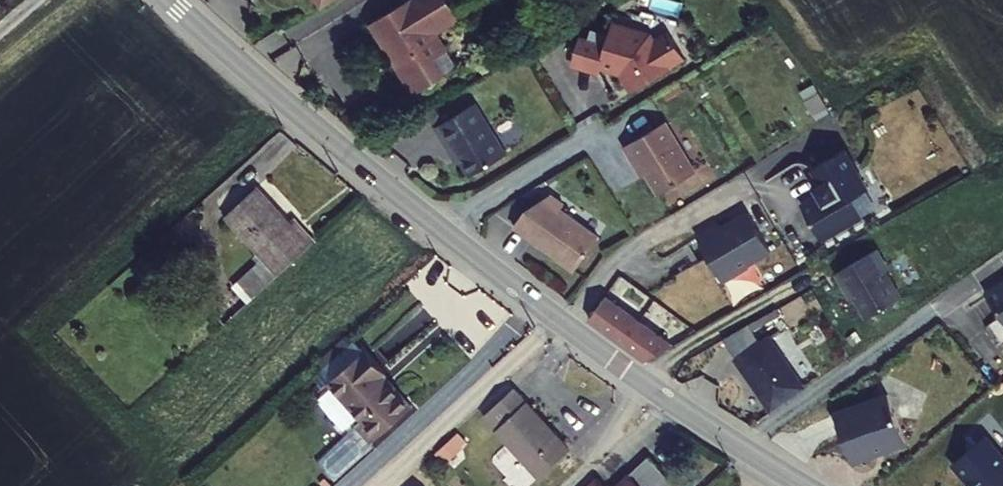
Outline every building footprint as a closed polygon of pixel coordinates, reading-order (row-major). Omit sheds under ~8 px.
[(461,3),(459,0),(393,0),(380,8),(401,43),(394,47),(419,89),(451,69),(440,51),(452,44),(436,19),(461,3)] [(401,43),(380,8),(372,13),(394,47),(401,43)] [(581,31),(571,68),(660,93),(669,61),(681,64),(687,42),(613,22),(608,39),(581,31)] [(462,61),(452,44),(440,51),(451,69),(462,61)] [(470,101),(430,126),(445,149),(448,147),(465,175),(502,152),(470,101)] [(669,119),(628,144),(639,163),(644,161),(663,192),(700,169),(669,119)] [(819,187),(801,198),(821,230),(838,220),(839,222),(862,208),(851,190),(867,181),(843,142),(811,162),(821,178),(824,183),(819,187)] [(824,183),(821,178),(815,181),(819,187),(824,183)] [(284,263),(312,238),(260,180),(232,205),(284,263)] [(564,259),(579,270),(603,237),(565,209),(569,204),(556,194),(530,209),(518,225),(556,253),(556,252),(559,252),(564,256),(564,258),(564,259)] [(775,249),(751,210),(724,227),(722,224),(701,237),(728,280),(753,265),(752,263),(775,249)] [(882,265),(871,244),(829,266),(837,282),(841,280),(857,312),(893,294),(879,267),(882,265)] [(984,296),(1002,325),(1002,283),(984,296)] [(645,319),(613,293),(592,319),(639,356),(676,332),(655,314),(645,319)] [(756,392),(770,413),(803,390),(767,338),(734,360),(754,389),(756,387),(758,391),(756,392)] [(357,422),(350,429),(365,447),(408,411),(379,377),(383,373),(362,349),(323,383),(357,422)] [(532,481),(564,454),(509,390),(478,417),(532,481)] [(886,394),(832,413),(849,463),(865,457),(868,453),(882,447),(883,450),(903,443),(886,394)] [(962,485),(1002,485),(1002,468),(974,435),(942,463),(962,485)] [(627,483),(630,485),(660,485),(643,468),(627,483)]
